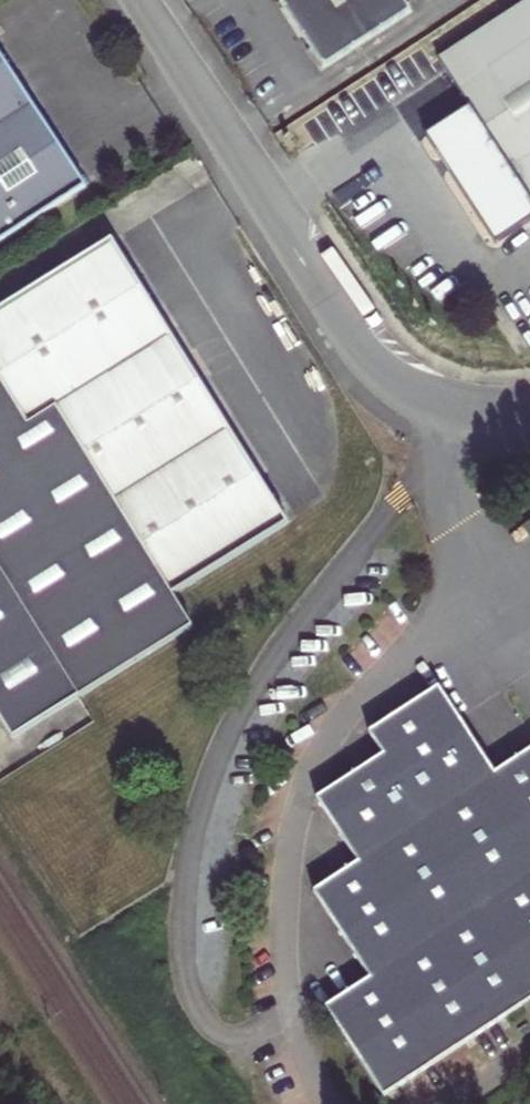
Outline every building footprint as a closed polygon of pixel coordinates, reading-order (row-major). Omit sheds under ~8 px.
[(322,70),(409,14),(400,0),(275,0),(322,70)] [(520,207),(529,200),(529,2),(429,68),(520,207)] [(73,196),(0,83),(0,243),(73,196)] [(0,313),(0,587),(75,704),(187,631),(166,599),(281,527),(100,250),(0,313)] [(369,1103),(370,1103),(529,1001),(529,755),(528,751),(482,780),(426,694),(358,736),(372,762),(305,804),(347,872),(301,901),(357,986),(311,1017),(369,1103)]
